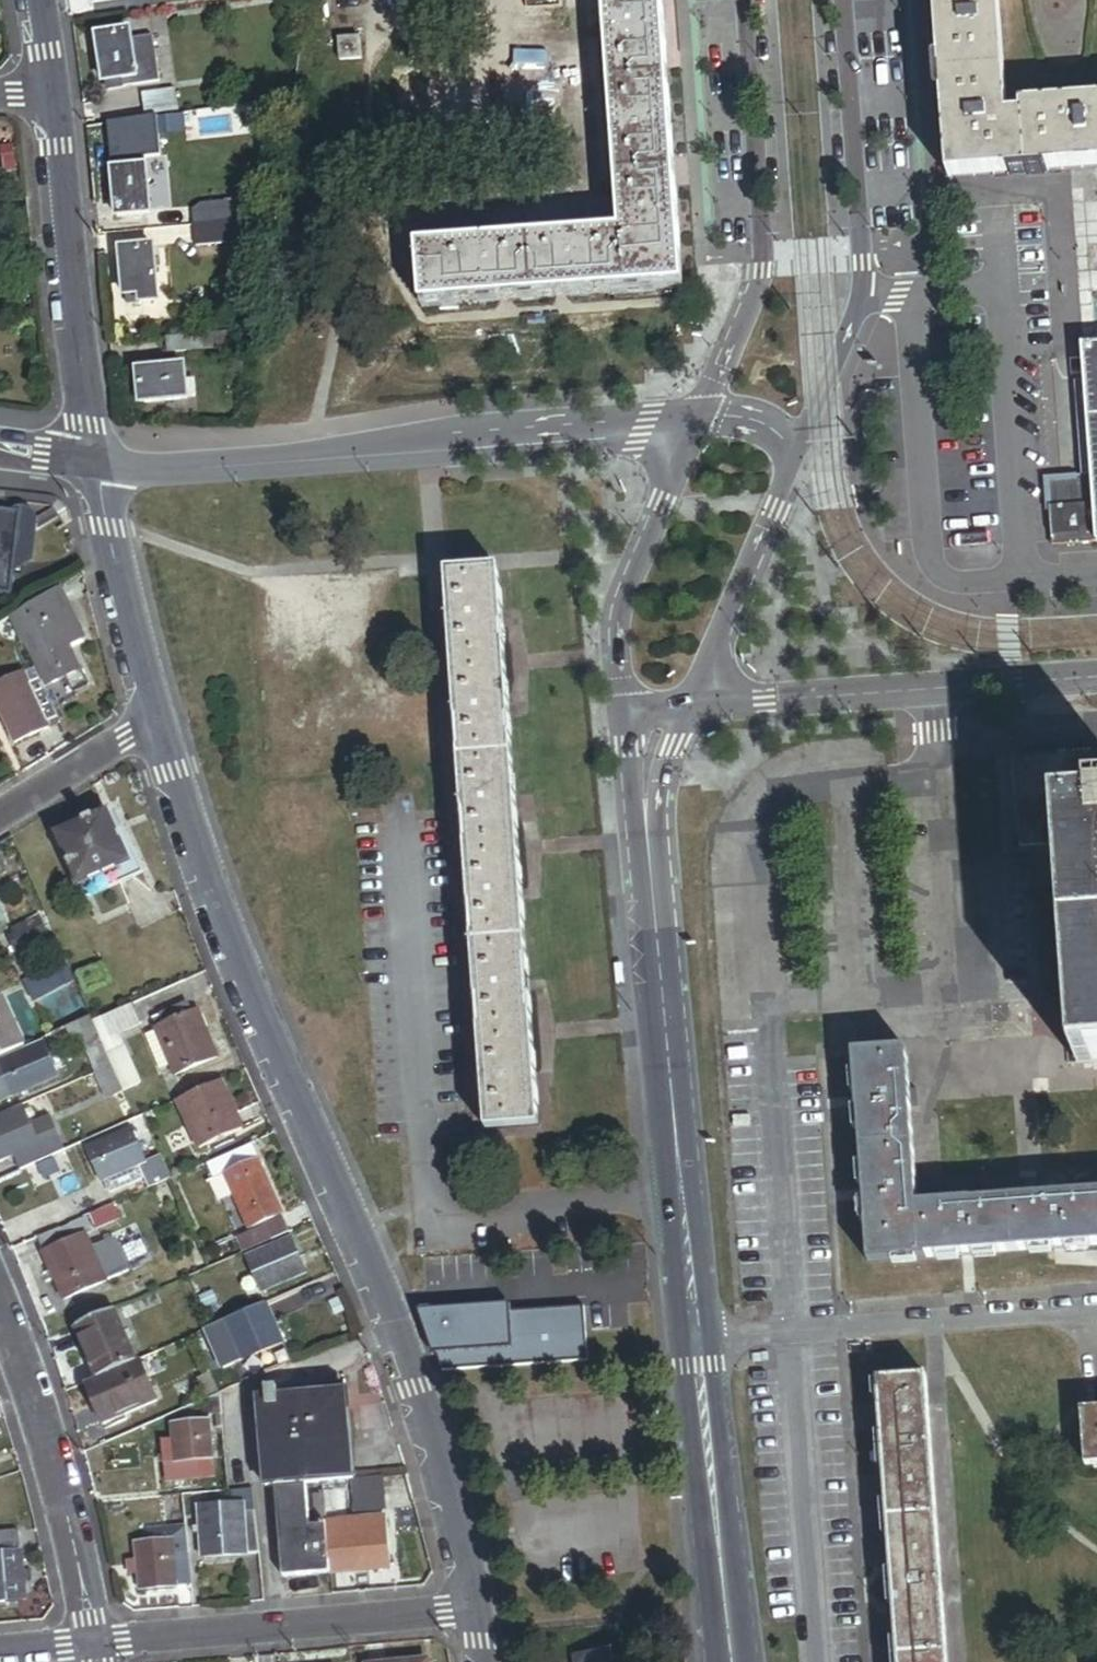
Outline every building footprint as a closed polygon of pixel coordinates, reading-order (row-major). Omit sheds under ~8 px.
[(423,305),(683,286),(661,0),(605,0),(622,232),(419,248),(423,305)] [(1096,170),(1096,106),(1022,112),(1022,119),(1009,120),(1000,0),(936,0),(949,181),(1096,170)] [(1009,120),(1022,119),(1022,112),(1096,106),(1096,0),(1000,0),(1009,120)] [(108,85),(109,92),(161,84),(155,40),(133,43),(131,33),(96,38),(103,86),(108,85)] [(339,42),(341,62),(363,60),(361,40),(339,42)] [(142,97),(145,120),(155,118),(178,116),(175,93),(142,97)] [(178,116),(155,118),(157,136),(185,132),(183,115),(178,116)] [(112,174),(117,219),(151,216),(146,161),(114,164),(115,173),(112,174)] [(195,228),(243,224),(241,200),(201,204),(194,213),(195,228)] [(243,224),(195,228),(197,249),(275,242),(273,221),(243,224)] [(112,298),(123,297),(117,245),(135,243),(134,233),(105,236),(112,298)] [(154,249),(119,252),(124,299),(128,298),(129,307),(159,304),(154,249)] [(237,335),(206,337),(207,352),(238,350),(237,335)] [(202,352),(201,337),(167,340),(168,354),(202,352)] [(1084,348),(1094,479),(1096,525),(1096,347),(1084,348)] [(244,358),(233,358),(233,375),(244,375),(244,358)] [(140,405),(188,401),(188,398),(197,398),(196,384),(186,384),(185,367),(151,370),(137,371),(140,405)] [(0,512),(0,599),(8,600),(14,557),(17,530),(19,514),(0,512)] [(33,532),(17,530),(14,557),(24,558),(33,532)] [(484,1092),(487,1133),(538,1129),(498,572),(447,576),(450,615),(445,615),(446,629),(451,629),(457,708),(451,708),(452,723),(458,723),(463,801),(458,801),(459,815),(464,815),(470,893),(465,893),(466,908),(471,907),(476,986),(471,986),(472,1000),(477,1000),(483,1078),(477,1078),(478,1093),(484,1092)] [(86,638),(61,588),(11,619),(23,646),(26,644),(46,687),(67,677),(74,692),(85,686),(78,672),(81,670),(70,646),(86,638)] [(56,715),(40,680),(29,685),(45,720),(56,715)] [(29,685),(0,699),(0,709),(16,744),(49,729),(48,728),(45,720),(29,685)] [(48,728),(60,723),(56,715),(45,720),(48,728)] [(1013,759),(1020,852),(1064,848),(1061,818),(1096,815),(1096,752),(1013,759)] [(1061,818),(1064,848),(1080,1068),(1096,1066),(1096,815),(1061,818)] [(125,871),(111,836),(105,819),(52,839),(72,892),(74,891),(125,871)] [(119,833),(111,836),(125,871),(74,891),(79,904),(138,881),(119,833)] [(32,940),(47,933),(40,918),(12,931),(15,935),(8,938),(16,955),(35,946),(32,940)] [(33,1003),(74,984),(68,971),(48,980),(45,973),(24,983),(33,1003)] [(25,1047),(3,998),(0,1000),(0,1058),(25,1047)] [(142,1026),(133,1005),(94,1023),(102,1041),(113,1066),(124,1092),(141,1085),(119,1036),(142,1026)] [(217,1058),(197,1013),(192,1015),(187,1005),(152,1020),(157,1032),(172,1067),(176,1076),(217,1058)] [(102,1041),(94,1023),(91,1017),(36,1042),(38,1046),(43,1044),(45,1048),(56,1043),(60,1050),(82,1040),(85,1048),(92,1045),(102,1041)] [(172,1067),(157,1032),(146,1037),(161,1071),(172,1067)] [(113,1066),(102,1041),(92,1045),(94,1049),(88,1051),(97,1073),(113,1066)] [(0,1063),(0,1065),(14,1097),(58,1078),(45,1048),(43,1044),(38,1046),(0,1063)] [(870,1264),(1096,1248),(1096,1195),(1062,1198),(1061,1192),(1047,1193),(1048,1199),(970,1205),(969,1199),(957,1200),(957,1205),(916,1208),(916,1201),(921,1200),(920,1186),(915,1186),(909,1108),(914,1108),(913,1093),(908,1094),(905,1054),(855,1058),(870,1264)] [(124,1092),(113,1066),(97,1073),(107,1094),(113,1092),(115,1096),(124,1092)] [(243,1130),(222,1081),(179,1100),(200,1149),(243,1130)] [(22,1107),(0,1116),(0,1161),(14,1155),(21,1170),(65,1151),(50,1118),(31,1126),(22,1107)] [(147,1164),(132,1130),(88,1149),(102,1183),(105,1182),(110,1195),(145,1180),(150,1190),(172,1181),(162,1158),(147,1164)] [(218,1162),(224,1177),(248,1230),(281,1216),(258,1162),(259,1162),(253,1147),(218,1162)] [(213,1182),(224,1177),(218,1162),(207,1167),(213,1182)] [(82,1220),(38,1239),(45,1254),(86,1237),(89,1235),(82,1220)] [(240,1256),(289,1235),(282,1220),(233,1241),(240,1256)] [(91,1249),(86,1237),(45,1254),(66,1301),(109,1282),(95,1248),(91,1249)] [(114,1239),(95,1248),(109,1282),(129,1273),(114,1239)] [(306,1274),(302,1265),(309,1263),(304,1252),(298,1254),(292,1241),(248,1261),(262,1294),(306,1274)] [(283,1346),(265,1306),(230,1321),(248,1361),(283,1346)] [(587,1363),(583,1309),(422,1320),(442,1373),(587,1363)] [(115,1312),(77,1329),(100,1379),(137,1362),(115,1312)] [(100,1379),(86,1385),(104,1425),(158,1401),(140,1361),(137,1362),(100,1379)] [(898,1661),(945,1661),(926,1380),(878,1383),(898,1661)] [(277,1410),(276,1400),(275,1390),(263,1392),(265,1411),(277,1410)] [(323,1483),(338,1481),(348,1480),(347,1462),(350,1462),(344,1402),(343,1393),(276,1400),(277,1410),(265,1411),(258,1411),(265,1488),(272,1488),(307,1484),(323,1483)] [(1086,1468),(1096,1468),(1096,1411),(1082,1413),(1086,1468)] [(214,1460),(210,1422),(173,1425),(177,1464),(214,1460)] [(385,1513),(381,1478),(353,1480),(356,1516),(385,1513)] [(341,1505),(338,1481),(323,1483),(325,1506),(341,1505)] [(281,1578),(331,1573),(329,1551),(327,1525),(311,1527),(307,1484),(272,1488),(281,1578)] [(258,1554),(254,1490),(230,1491),(229,1491),(230,1506),(200,1508),(204,1558),(258,1554)] [(344,1540),(342,1524),(327,1525),(329,1551),(331,1573),(392,1567),(389,1535),(369,1537),(370,1547),(359,1549),(358,1539),(344,1540)] [(192,1586),(186,1529),(153,1532),(155,1544),(137,1546),(142,1591),(192,1586)] [(22,1552),(21,1534),(0,1536),(0,1554),(22,1552)] [(26,1600),(22,1552),(0,1554),(0,1603),(26,1600)]
